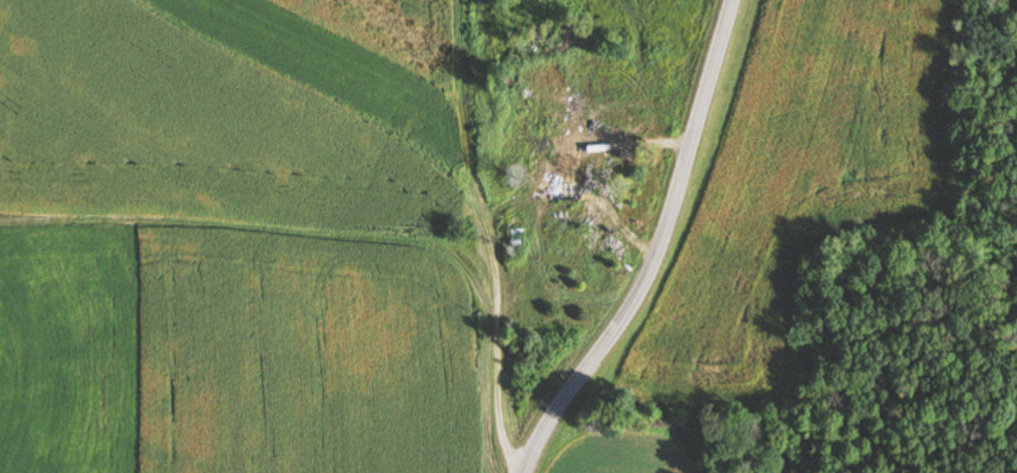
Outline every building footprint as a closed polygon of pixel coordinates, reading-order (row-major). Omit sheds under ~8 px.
[(551,202),(583,202),(583,183),(551,183),(551,202)]
